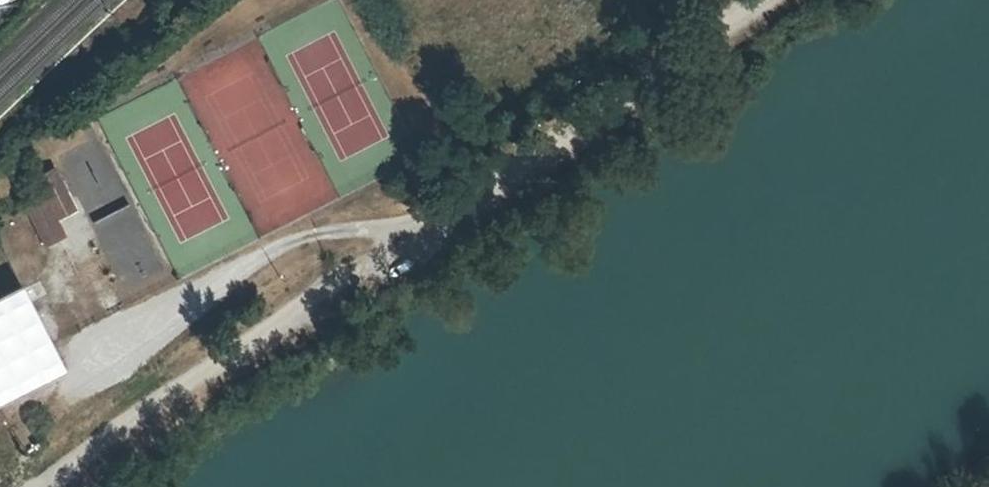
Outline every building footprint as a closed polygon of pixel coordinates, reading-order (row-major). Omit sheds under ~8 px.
[(56,221),(76,210),(53,167),(32,179),(41,198),(22,208),(43,248),(64,237),(56,221)] [(130,201),(91,221),(124,289),(164,270),(130,201)] [(0,293),(0,400),(65,367),(22,282),(0,293)]
